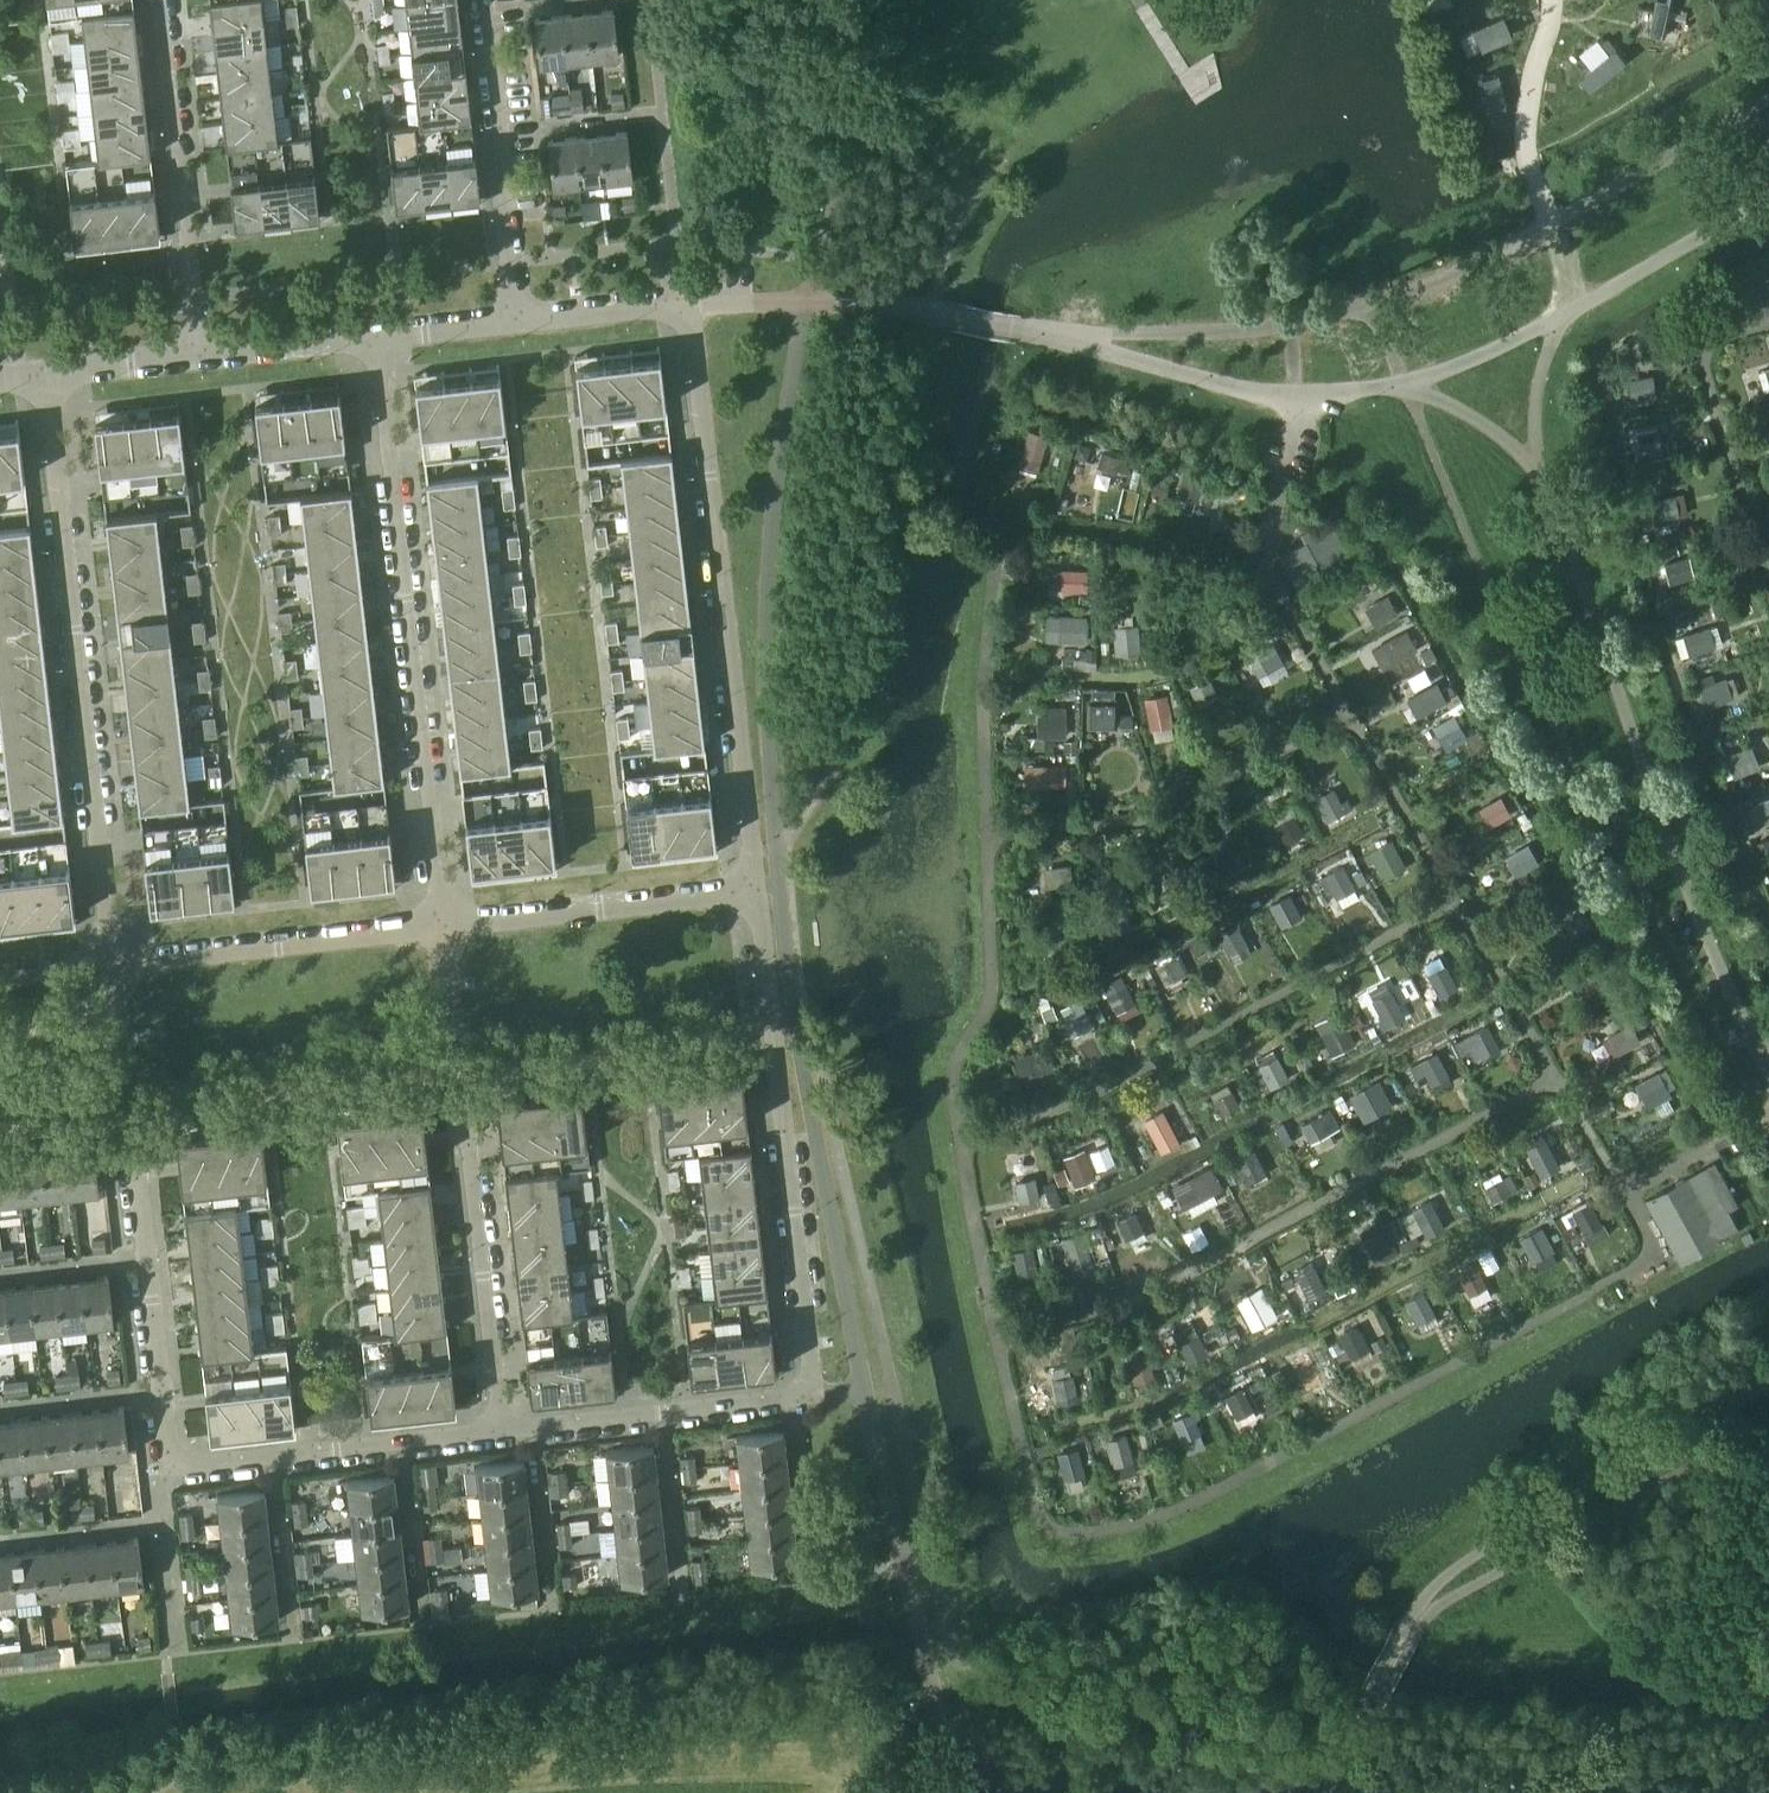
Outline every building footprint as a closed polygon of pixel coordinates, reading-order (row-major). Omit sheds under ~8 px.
[(261,0),(209,0),(212,25),(263,19),(261,0)] [(457,0),(433,0),(406,3),(409,27),(460,21),(457,0)] [(1665,32),(1672,0),(1655,0),(1648,28),(1665,32)] [(385,15),(384,5),(372,7),(373,17),(385,15)] [(297,16),(296,6),(284,7),(285,17),(297,16)] [(136,34),(135,23),(134,8),(81,14),(84,40),(136,34)] [(613,9),(587,12),(592,58),(618,55),(613,9)] [(1480,49),(1511,37),(1501,9),(1469,20),(1480,49)] [(587,12),(561,15),(567,61),(592,58),(587,12)] [(551,16),(535,18),(535,23),(540,64),(551,63),(558,80),(569,79),(567,61),(561,15),(551,16)] [(298,26),(297,16),(285,17),(286,27),(298,26)] [(266,43),(263,19),(212,25),(215,49),(266,43)] [(463,45),(460,21),(409,27),(411,51),(463,45)] [(69,42),(68,32),(50,34),(51,43),(69,42)] [(139,58),(138,47),(136,34),(84,40),(87,64),(139,58)] [(70,51),(69,42),(51,43),(52,53),(70,51)] [(269,67),(266,43),(215,49),(217,73),(269,67)] [(1576,75),(1588,89),(1627,58),(1615,43),(1576,75)] [(389,54),(388,44),(376,45),(378,55),(389,54)] [(465,69),(463,45),(411,51),(414,75),(465,69)] [(303,64),(301,54),(290,55),(291,65),(303,64)] [(391,64),(389,54),(378,55),(379,65),(391,64)] [(142,82),(141,72),(139,58),(87,64),(90,88),(142,82)] [(304,74),(303,64),(291,65),(292,75),(304,74)] [(272,92),(269,67),(217,73),(220,97),(272,92)] [(468,93),(465,69),(414,75),(417,99),(468,93)] [(74,90),(73,80),(56,82),(57,92),(74,90)] [(145,106),(144,96),(142,82),(90,88),(92,112),(145,106)] [(75,99),(74,90),(57,92),(58,101),(75,99)] [(623,91),(610,93),(612,106),(625,105),(623,91)] [(274,115),(272,92),(220,97),(223,121),(274,115)] [(395,102),(394,92),(382,93),(383,103),(395,102)] [(471,119),(468,93),(417,99),(420,125),(471,119)] [(583,110),(582,97),(571,98),(572,111),(583,110)] [(572,111),(571,98),(558,99),(560,112),(572,111)] [(308,112),(307,102),(295,103),(296,113),(308,112)] [(396,112),(395,102),(383,103),(384,113),(396,112)] [(147,130),(146,120),(145,106),(92,112),(95,136),(147,130)] [(309,122),(308,112),(296,113),(297,123),(309,122)] [(277,141),(274,115),(223,121),(226,147),(277,141)] [(80,138),(79,128),(61,130),(63,140),(80,138)] [(150,155),(149,144),(147,130),(95,136),(98,161),(150,155)] [(626,131),(601,134),(606,180),(632,177),(626,131)] [(601,134),(575,137),(580,183),(606,180),(601,134)] [(575,137),(564,138),(548,140),(554,186),(580,183),(575,137)] [(81,147),(80,138),(63,140),(64,149),(81,147)] [(480,194),(477,169),(475,155),(390,165),(392,179),(395,204),(478,194),(478,195),(479,195),(480,194)] [(319,213),(317,187),(315,173),(230,183),(234,222),(235,222),(235,223),(237,223),(237,222),(305,214),(319,213)] [(156,205),(155,191),(154,188),(69,197),(75,242),(159,231),(156,205)] [(636,206),(635,193),(621,195),(622,207),(636,206)] [(564,204),(551,206),(552,216),(565,214),(564,204)] [(607,204),(595,206),(596,216),(608,214),(607,204)] [(1768,310),(1768,261),(1739,278),(1741,284),(1726,290),(1735,317),(1751,311),(1753,318),(1768,310)] [(660,355),(632,359),(637,408),(665,405),(660,355)] [(632,359),(603,362),(609,411),(637,408),(632,359)] [(603,362),(575,365),(578,389),(581,414),(609,411),(603,362)] [(500,374),(471,377),(477,426),(505,423),(505,422),(502,397),(500,374)] [(1654,392),(1650,374),(1626,378),(1630,403),(1651,400),(1650,394),(1654,392)] [(471,377),(443,380),(449,429),(477,426),(471,377)] [(443,380),(415,384),(420,432),(420,433),(449,429),(443,380)] [(319,395),(311,396),(316,443),(345,440),(339,394),(339,393),(319,395)] [(290,399),(283,400),(288,447),(316,443),(311,396),(305,397),(290,399)] [(263,402),(255,403),(257,424),(260,450),(288,447),(283,400),(278,400),(263,402)] [(178,411),(151,415),(156,462),(184,458),(178,411)] [(151,415),(123,418),(128,465),(156,462),(151,415)] [(123,418),(95,421),(100,468),(128,465),(123,418)] [(1043,420),(1040,429),(1052,432),(1054,423),(1043,420)] [(0,431),(0,481),(24,478),(19,429),(0,431)] [(1660,449),(1656,429),(1635,433),(1639,453),(1660,449)] [(1042,460),(1049,436),(1027,430),(1020,454),(1042,460)] [(1117,473),(1122,457),(1101,451),(1096,467),(1117,473)] [(671,453),(620,459),(623,484),(674,478),(673,473),(673,468),(671,453)] [(1182,473),(1176,494),(1197,501),(1203,479),(1182,473)] [(477,476),(426,481),(427,488),(427,493),(429,506),(479,500),(477,476)] [(601,487),(600,477),(588,478),(589,488),(601,487)] [(674,478),(623,484),(626,508),(677,503),(676,497),(676,492),(674,478)] [(513,496),(512,486),(500,487),(502,497),(513,496)] [(602,497),(601,487),(589,488),(590,498),(602,497)] [(351,491),(300,497),(303,521),(354,515),(351,491)] [(515,506),(513,496),(502,497),(503,507),(515,506)] [(1667,515),(1663,496),(1648,500),(1653,518),(1667,515)] [(479,500),(429,506),(429,512),(430,517),(432,530),(482,524),(479,500)] [(677,503),(626,508),(629,532),(679,527),(679,522),(678,516),(677,503)] [(156,514),(106,519),(109,543),(159,538),(156,514)] [(280,524),(279,514),(267,515),(268,525),(280,524)] [(354,515),(303,521),(306,545),(357,539),(354,515)] [(1306,542),(1280,555),(1291,578),(1318,563),(1320,567),(1349,552),(1332,519),(1302,533),(1306,542)] [(193,534),(192,524),(180,525),(181,535),(193,534)] [(282,534),(280,524),(268,525),(270,535),(282,534)] [(482,524),(432,530),(432,535),(433,540),(434,555),(485,548),(482,524)] [(606,535),(605,525),(593,527),(595,536),(606,535)] [(0,529),(0,554),(33,550),(30,526),(0,529)] [(679,527),(629,532),(632,556),(682,551),(682,546),(681,540),(679,527)] [(194,544),(193,534),(181,535),(182,545),(194,544)] [(519,545),(518,535),(506,536),(507,546),(519,545)] [(608,545),(606,535),(595,536),(596,546),(608,545)] [(159,538),(109,543),(112,567),(162,562),(159,538)] [(357,539),(306,545),(308,569),(360,563),(357,539)] [(520,555),(519,545),(507,546),(508,556),(520,555)] [(485,548),(434,555),(435,559),(436,565),(437,578),(488,573),(485,548)] [(0,554),(0,578),(36,574),(33,550),(0,554)] [(682,551),(632,556),(634,580),(685,575),(684,570),(684,565),(682,551)] [(1696,578),(1690,557),(1665,564),(1670,585),(1696,578)] [(162,562),(112,567),(115,591),(164,586),(162,562)] [(286,572),(285,562),(273,563),(274,573),(286,572)] [(360,563),(308,569),(311,593),(362,587),(360,563)] [(1087,591),(1088,568),(1061,567),(1060,590),(1087,591)] [(488,573),(437,578),(438,584),(438,589),(440,603),(490,597),(504,595),(501,571),(488,573)] [(199,582),(197,572),(185,573),(187,583),(199,582)] [(287,582),(286,572),(274,573),(275,583),(287,582)] [(612,583),(611,573),(599,574),(600,584),(612,583)] [(0,578),(0,603),(38,599),(36,574),(0,578)] [(685,575),(634,580),(637,605),(688,599),(687,594),(687,589),(685,575)] [(200,592),(199,582),(187,583),(188,593),(200,592)] [(524,593),(523,583),(512,585),(513,594),(524,593)] [(613,593),(612,583),(600,584),(601,594),(613,593)] [(164,586),(115,591),(117,615),(167,610),(164,586)] [(362,587),(311,593),(314,617),(365,611),(362,587)] [(526,603),(524,593),(513,594),(514,604),(526,603)] [(1399,613),(1388,595),(1366,608),(1376,626),(1399,613)] [(490,597),(440,603),(440,608),(441,613),(443,627),(493,621),(490,597)] [(0,603),(0,628),(41,623),(38,599),(0,603)] [(688,599),(637,605),(640,629),(690,623),(690,618),(689,613),(688,599)] [(167,610),(117,615),(120,639),(170,634),(167,610)] [(291,620),(290,610),(278,611),(279,621),(291,620)] [(365,611),(314,617),(316,641),(368,635),(365,611)] [(1085,642),(1086,617),(1047,615),(1046,640),(1085,642)] [(204,630),(203,620),(191,621),(192,631),(204,630)] [(293,630),(291,620),(279,621),(281,631),(293,630)] [(493,621),(443,627),(443,632),(444,637),(445,651),(496,646),(493,621)] [(617,631),(616,621),(605,623),(606,632),(617,631)] [(0,628),(0,652),(44,647),(41,623),(0,628)] [(640,629),(625,630),(628,654),(643,653),(693,647),(693,642),(692,637),(690,623),(640,629)] [(1118,626),(1112,626),(1115,654),(1141,651),(1138,623),(1132,624),(1118,626)] [(1417,647),(1407,628),(1392,637),(1402,655),(1417,647)] [(1716,648),(1710,628),(1684,636),(1690,656),(1716,648)] [(205,640),(204,630),(192,631),(193,641),(205,640)] [(619,641),(617,631),(606,632),(607,642),(619,641)] [(530,642),(529,632),(517,633),(518,643),(530,642)] [(170,634),(120,639),(123,663),(173,658),(170,634)] [(368,635),(316,641),(319,665),(370,659),(368,635)] [(531,651),(530,642),(518,643),(519,653),(531,651)] [(1283,662),(1274,643),(1248,656),(1258,675),(1283,662)] [(496,646),(445,651),(446,656),(447,661),(448,676),(499,670),(496,646)] [(0,652),(0,677),(47,672),(44,647),(0,652)] [(693,647),(643,653),(645,677),(696,671),(695,666),(695,661),(693,647)] [(173,658),(123,663),(126,687),(175,682),(173,658)] [(297,668),(296,658),(284,659),(285,669),(297,668)] [(370,659),(319,665),(322,689),(373,684),(370,659)] [(210,678),(208,668),(196,669),(198,679),(210,678)] [(298,678),(297,668),(285,669),(286,679),(298,678)] [(623,679),(622,669),(610,671),(611,681),(623,679)] [(499,670),(448,676),(449,680),(449,685),(451,700),(501,694),(499,670)] [(696,671),(645,677),(648,701),(699,695),(698,690),(698,685),(696,671)] [(0,677),(0,702),(49,696),(47,672),(0,677)] [(1219,696),(1209,676),(1189,686),(1199,706),(1219,696)] [(211,688),(210,678),(198,679),(199,689),(211,688)] [(1733,700),(1726,678),(1700,687),(1707,708),(1733,700)] [(624,689),(623,679),(611,681),(612,691),(624,689)] [(535,690),(534,680),(523,681),(524,691),(535,690)] [(1448,700),(1437,681),(1407,697),(1418,717),(1448,700)] [(175,682),(126,687),(128,711),(178,706),(175,682)] [(325,713),(376,708),(373,684),(322,689),(325,713)] [(537,700),(535,690),(524,691),(525,701),(537,700)] [(1172,711),(1167,693),(1145,699),(1149,716),(1172,711)] [(501,694),(451,700),(451,704),(452,709),(454,724),(504,718),(501,694)] [(648,701),(633,702),(636,726),(639,726),(651,725),(702,719),(701,714),(700,709),(699,695),(648,701)] [(0,702),(0,713),(1,726),(52,720),(49,696),(0,702)] [(1112,727),(1112,700),(1090,700),(1090,727),(1112,727)] [(178,706),(128,711),(131,735),(181,730),(178,706)] [(303,716),(301,706),(289,707),(291,717),(303,716)] [(1067,736),(1067,706),(1049,706),(1049,713),(1037,713),(1038,737),(1067,736)] [(376,708),(325,713),(327,737),(379,732),(376,708)] [(1466,731),(1455,712),(1440,721),(1451,740),(1466,731)] [(215,726),(214,716),(202,718),(203,728),(215,726)] [(304,726),(303,716),(291,717),(292,727),(304,726)] [(504,718),(454,724),(454,728),(455,733),(457,748),(507,742),(504,718)] [(629,727),(627,718),(616,719),(617,729),(629,727)] [(651,725),(639,726),(641,750),(654,748),(654,750),(704,744),(704,738),(703,733),(702,719),(651,725)] [(52,720),(1,726),(4,751),(55,745),(52,720)] [(216,736),(215,726),(203,728),(204,738),(216,736)] [(630,737),(629,727),(617,729),(618,739),(630,737)] [(541,738),(540,728),(528,730),(529,740),(541,738)] [(181,730),(131,735),(134,759),(184,754),(181,730)] [(379,732),(327,737),(330,761),(381,756),(381,755),(380,749),(379,732)] [(542,748),(541,738),(529,740),(530,750),(542,748)] [(507,742),(457,748),(457,752),(458,757),(459,772),(510,767),(507,742)] [(55,745),(4,751),(7,775),(58,769),(55,745)] [(1754,770),(1746,748),(1726,756),(1734,777),(1754,770)] [(184,754),(134,759),(137,783),(186,778),(205,776),(203,752),(184,754)] [(308,764),(307,754),(295,756),(296,766),(308,764)] [(381,756),(330,761),(333,786),(384,780),(382,762),(381,756)] [(221,774),(219,764),(207,766),(209,776),(221,774)] [(309,774),(308,764),(296,766),(297,776),(309,774)] [(1065,764),(1024,765),(1025,786),(1065,785),(1065,764)] [(58,769),(7,775),(10,799),(60,793),(58,769)] [(222,784),(221,774),(209,776),(210,786),(222,784)] [(186,778),(137,783),(139,807),(189,802),(186,778)] [(1347,811),(1335,788),(1317,797),(1328,820),(1347,811)] [(60,793),(10,799),(13,824),(63,818),(60,793)] [(710,793),(681,796),(687,845),(701,844),(716,842),(711,798),(710,793)] [(1512,813),(1503,795),(1480,808),(1490,825),(1512,813)] [(681,796),(654,799),(660,849),(671,847),(686,846),(687,845),(681,796)] [(654,799),(625,803),(631,852),(660,849),(654,799)] [(1745,809),(1752,825),(1768,818),(1768,799),(1745,809)] [(550,814),(521,818),(527,864),(528,864),(542,862),(555,860),(550,814)] [(1306,833),(1296,814),(1277,823),(1287,843),(1306,833)] [(521,818),(494,821),(499,867),(500,867),(515,865),(527,864),(521,818)] [(494,821),(465,824),(470,870),(499,867),(494,821)] [(389,831),(361,834),(366,882),(395,879),(389,831)] [(361,834),(334,837),(339,885),(346,884),(362,882),(366,882),(361,834)] [(334,837),(305,841),(310,888),(319,887),(334,885),(339,885),(334,837)] [(1391,841),(1370,852),(1385,880),(1406,868),(1391,841)] [(1540,861),(1530,843),(1506,856),(1517,874),(1540,861)] [(1241,867),(1229,845),(1205,857),(1216,881),(1241,867)] [(229,849),(200,852),(206,900),(211,899),(226,897),(235,896),(229,849)] [(200,852),(173,856),(178,903),(181,902),(196,901),(206,900),(200,852)] [(173,856),(145,859),(151,906),(168,904),(178,903),(173,856)] [(1075,890),(1073,864),(1054,866),(1057,892),(1075,890)] [(69,866),(40,870),(46,919),(74,916),(69,866)] [(1357,888),(1344,866),(1325,876),(1337,898),(1357,888)] [(40,870),(13,873),(18,922),(46,919),(40,870)] [(0,874),(0,924),(18,922),(13,873),(0,874)] [(1193,893),(1185,878),(1166,888),(1174,903),(1193,893)] [(1302,917),(1290,894),(1272,903),(1284,926),(1302,917)] [(1570,913),(1560,894),(1533,908),(1543,928),(1570,913)] [(1133,925),(1123,907),(1097,920),(1107,939),(1133,925)] [(1079,943),(1077,921),(1051,923),(1053,945),(1079,943)] [(1249,944),(1237,922),(1219,932),(1230,954),(1249,944)] [(1186,973),(1176,954),(1156,964),(1166,984),(1186,973)] [(1460,987),(1447,963),(1428,974),(1441,997),(1460,987)] [(1136,1002),(1126,982),(1107,992),(1117,1013),(1136,1002)] [(1094,1025),(1080,999),(1061,1008),(1075,1035),(1094,1025)] [(1406,1016),(1397,999),(1378,1009),(1387,1026),(1406,1016)] [(1641,1041),(1631,1022),(1607,1035),(1618,1054),(1641,1041)] [(1355,1043),(1345,1023),(1325,1034),(1335,1053),(1355,1043)] [(1503,1051),(1489,1025),(1465,1037),(1476,1059),(1482,1056),(1485,1061),(1503,1051)] [(1049,1047),(1014,1056),(1018,1074),(1028,1071),(1028,1075),(1054,1069),(1049,1047)] [(1451,1073),(1438,1050),(1420,1060),(1432,1083),(1451,1073)] [(1290,1077),(1278,1055),(1259,1065),(1260,1068),(1254,1070),(1265,1091),(1290,1077)] [(747,1122),(744,1096),(741,1070),(741,1071),(740,1069),(657,1079),(657,1080),(659,1102),(663,1132),(747,1122)] [(1668,1086),(1660,1072),(1637,1085),(1644,1099),(1668,1086)] [(1383,1109),(1372,1087),(1353,1097),(1365,1119),(1383,1109)] [(587,1141),(584,1114),(583,1111),(581,1089),(580,1089),(580,1088),(497,1097),(497,1098),(496,1099),(502,1150),(587,1141)] [(1240,1104),(1232,1089),(1214,1099),(1222,1114),(1240,1104)] [(427,1161),(421,1106),(336,1116),(339,1141),(342,1171),(427,1161)] [(1180,1142),(1164,1110),(1145,1120),(1161,1152),(1180,1142)] [(1331,1133),(1321,1112),(1301,1123),(1312,1143),(1331,1133)] [(263,1149),(261,1125),(176,1134),(182,1189),(267,1180),(263,1149)] [(1562,1166),(1547,1139),(1527,1149),(1541,1177),(1562,1166)] [(93,1144),(68,1147),(73,1193),(98,1190),(93,1144)] [(73,1193),(68,1147),(41,1150),(47,1196),(73,1193)] [(750,1147),(687,1155),(689,1178),(701,1177),(753,1171),(750,1147)] [(41,1150),(16,1153),(21,1199),(47,1196),(41,1150)] [(1268,1174),(1255,1150),(1234,1161),(1246,1185),(1268,1174)] [(0,1155),(0,1216),(23,1213),(21,1199),(16,1153),(0,1155)] [(1097,1176),(1089,1155),(1068,1163),(1076,1185),(1097,1176)] [(1644,1200),(1679,1262),(1739,1229),(1728,1210),(1739,1204),(1715,1161),(1644,1200)] [(505,1176),(507,1199),(560,1193),(557,1170),(505,1176)] [(667,1171),(668,1181),(680,1180),(679,1170),(667,1171)] [(756,1195),(753,1171),(701,1177),(704,1201),(756,1195)] [(1493,1202),(1520,1188),(1512,1172),(1485,1186),(1493,1202)] [(1215,1189),(1207,1174),(1187,1185),(1195,1200),(1215,1189)] [(1041,1198),(1036,1175),(1014,1179),(1019,1202),(1041,1198)] [(580,1181),(581,1191),(593,1190),(591,1180),(580,1181)] [(681,1189),(680,1180),(668,1181),(669,1191),(681,1189)] [(378,1191),(381,1214),(432,1208),(429,1185),(378,1191)] [(594,1199),(593,1190),(581,1191),(582,1201),(594,1199)] [(562,1218),(560,1193),(507,1199),(510,1224),(562,1218)] [(758,1219),(756,1195),(704,1201),(707,1225),(758,1219)] [(1446,1227),(1432,1200),(1413,1210),(1427,1237),(1446,1227)] [(1603,1225),(1592,1202),(1574,1212),(1586,1234),(1603,1225)] [(237,1207),(185,1213),(188,1236),(239,1230),(250,1229),(247,1206),(237,1207)] [(347,1208),(348,1218),(365,1216),(364,1206),(347,1208)] [(435,1232),(432,1208),(381,1214),(384,1238),(435,1232)] [(1146,1231),(1137,1212),(1117,1221),(1126,1240),(1146,1231)] [(366,1225),(365,1216),(348,1218),(349,1227),(366,1225)] [(562,1218),(510,1224),(512,1241),(513,1248),(565,1242),(577,1240),(574,1216),(562,1218)] [(254,1219),(255,1228),(273,1226),(271,1217),(254,1219)] [(672,1219),(673,1229),(685,1228),(684,1218),(672,1219)] [(761,1243),(758,1219),(707,1225),(709,1249),(761,1243)] [(274,1236),(273,1226),(255,1228),(256,1238),(274,1236)] [(598,1238),(597,1228),(585,1229),(587,1239),(598,1238)] [(686,1238),(685,1228),(673,1229),(674,1239),(686,1238)] [(1398,1252),(1386,1229),(1364,1241),(1376,1264),(1398,1252)] [(1553,1252),(1541,1229),(1523,1239),(1535,1262),(1553,1252)] [(239,1230),(188,1236),(191,1260),(242,1254),(256,1252),(253,1230),(239,1232),(239,1230)] [(437,1256),(435,1232),(384,1238),(387,1262),(437,1256)] [(1094,1265),(1083,1233),(1063,1239),(1074,1271),(1094,1265)] [(106,1238),(93,1239),(94,1255),(108,1253),(106,1238)] [(600,1247),(598,1238),(587,1239),(588,1249),(600,1247)] [(568,1266),(565,1242),(513,1248),(516,1272),(568,1266)] [(66,1243),(52,1244),(54,1260),(67,1258),(66,1243)] [(709,1249),(699,1251),(701,1275),(764,1267),(761,1243),(709,1249)] [(54,1260),(52,1244),(38,1245),(40,1261),(54,1260)] [(1039,1273),(1033,1248),(1013,1252),(1018,1277),(1039,1273)] [(14,1249),(1,1250),(2,1266),(16,1264),(14,1249)] [(242,1254),(191,1260),(194,1284),(245,1278),(258,1276),(256,1254),(242,1256),(242,1254)] [(352,1256),(353,1266),(370,1264),(369,1254),(352,1256)] [(440,1280),(437,1256),(387,1262),(389,1286),(440,1280)] [(1487,1287),(1475,1263),(1458,1272),(1470,1295),(1487,1287)] [(371,1273),(370,1264),(353,1266),(354,1275),(371,1273)] [(260,1266),(261,1276),(278,1274),(277,1265),(260,1266)] [(571,1290),(568,1266),(516,1272),(518,1296),(571,1290)] [(678,1267),(679,1277),(691,1276),(690,1266),(678,1267)] [(764,1267),(701,1275),(704,1298),(767,1291),(764,1267)] [(1328,1290),(1316,1268),(1298,1277),(1309,1300),(1328,1290)] [(279,1284),(278,1274),(261,1276),(262,1286),(279,1284)] [(108,1275),(82,1278),(88,1324),(113,1321),(108,1275)] [(604,1286),(603,1276),(591,1277),(592,1287),(604,1286)] [(692,1285),(691,1276),(679,1277),(680,1287),(692,1285)] [(82,1278),(57,1281),(62,1327),(88,1324),(82,1278)] [(247,1302),(245,1278),(194,1284),(196,1308),(247,1302)] [(443,1304),(440,1280),(389,1286),(392,1310),(443,1304)] [(57,1281),(31,1284),(36,1330),(62,1327),(57,1281)] [(31,1284),(5,1287),(10,1333),(36,1330),(31,1284)] [(605,1296),(604,1286),(592,1287),(593,1297),(605,1296)] [(0,1287),(0,1334),(10,1333),(5,1287),(0,1287)] [(571,1290),(518,1296),(519,1302),(521,1319),(587,1312),(584,1288),(571,1290)] [(1436,1315),(1425,1291),(1406,1301),(1419,1325),(1436,1315)] [(1275,1317),(1264,1294),(1246,1304),(1257,1326),(1275,1317)] [(250,1326),(247,1302),(196,1308),(199,1332),(250,1326)] [(358,1304),(359,1314),(376,1311),(375,1302),(358,1304)] [(446,1327),(443,1304),(392,1310),(395,1333),(446,1327)] [(377,1321),(376,1311),(359,1314),(360,1323),(377,1321)] [(283,1322),(282,1313),(265,1315),(266,1324),(283,1322)] [(284,1332),(283,1322),(266,1324),(267,1334),(284,1332)] [(250,1326),(199,1332),(202,1355),(253,1349),(267,1347),(264,1325),(250,1327),(250,1326)] [(775,1368),(773,1343),(771,1325),(686,1335),(688,1355),(691,1378),(692,1379),(775,1369),(775,1368)] [(1371,1349),(1359,1325),(1340,1335),(1352,1359),(1371,1349)] [(1208,1351),(1200,1336),(1181,1346),(1189,1361),(1208,1351)] [(613,1364),(610,1343),(525,1353),(530,1396),(531,1396),(531,1397),(615,1388),(614,1387),(615,1386),(613,1364)] [(1154,1376),(1148,1355),(1129,1360),(1135,1381),(1154,1376)] [(1311,1355),(1290,1366),(1299,1383),(1320,1372),(1311,1355)] [(455,1405),(450,1362),(365,1372),(367,1390),(370,1415),(455,1405)] [(118,1370),(104,1371),(106,1387),(119,1385),(118,1370)] [(81,1374),(67,1375),(69,1391),(83,1389),(81,1374)] [(69,1391),(67,1375),(53,1376),(55,1392),(69,1391)] [(1079,1399),(1073,1375),(1053,1379),(1058,1404),(1079,1399)] [(29,1380),(16,1381),(17,1397),(31,1395),(29,1380)] [(292,1399),(290,1380),(205,1390),(210,1434),(295,1424),(292,1399)] [(17,1397),(16,1381),(2,1382),(3,1398),(17,1397)] [(1255,1409),(1244,1387),(1226,1397),(1238,1419),(1255,1409)] [(123,1406),(98,1409),(103,1455),(128,1452),(123,1406)] [(98,1409),(72,1412),(77,1458),(103,1455),(98,1409)] [(1203,1436),(1196,1421),(1202,1419),(1198,1410),(1173,1421),(1183,1444),(1203,1436)] [(72,1412),(46,1415),(51,1461),(77,1458),(72,1412)] [(46,1415),(20,1418),(25,1464),(51,1461),(46,1415)] [(0,1420),(0,1467),(25,1464),(20,1418),(0,1420)] [(736,1435),(739,1461),(785,1456),(782,1430),(736,1435)] [(1134,1461),(1126,1434),(1107,1440),(1114,1466),(1134,1461)] [(607,1450),(610,1476),(656,1471),(653,1445),(607,1450)] [(1086,1479),(1078,1449),(1058,1454),(1066,1483),(1086,1479)] [(693,1455),(682,1456),(683,1467),(695,1466),(693,1455)] [(785,1456),(739,1461),(742,1487),(788,1482),(785,1456)] [(477,1465),(480,1491),(526,1486),(523,1460),(518,1461),(477,1465)] [(695,1466),(683,1467),(685,1479),(696,1478),(695,1466)] [(562,1470),(551,1471),(553,1483),(564,1482),(562,1470)] [(656,1471),(610,1476),(612,1502),(659,1497),(656,1471)] [(347,1480),(350,1505),(396,1500),(393,1475),(347,1480)] [(564,1482),(553,1483),(554,1496),(566,1495),(564,1482)] [(788,1482),(742,1487),(745,1514),(791,1508),(788,1482)] [(434,1483),(422,1484),(424,1497),(436,1496),(434,1483)] [(526,1486),(480,1491),(483,1516),(529,1511),(526,1486)] [(218,1495),(221,1520),(267,1515),(264,1490),(218,1495)] [(436,1496),(424,1497),(425,1510),(437,1508),(436,1496)] [(304,1497),(293,1498),(294,1512),(305,1511),(304,1497)] [(659,1497),(612,1502),(615,1528),(662,1523),(659,1497)] [(122,1501),(123,1517),(138,1515),(136,1500),(122,1501)] [(396,1500),(350,1505),(353,1531),(399,1526),(396,1500)] [(96,1505),(83,1506),(84,1521),(98,1520),(96,1505)] [(84,1521),(83,1506),(68,1507),(70,1523),(84,1521)] [(700,1506),(688,1507),(689,1520),(701,1518),(700,1506)] [(791,1508),(745,1514),(748,1539),(794,1534),(791,1508)] [(44,1511),(31,1512),(32,1527),(46,1526),(44,1511)] [(178,1513),(179,1525),(191,1523),(190,1511),(178,1513)] [(305,1511),(294,1512),(296,1527),(307,1526),(305,1511)] [(529,1511),(483,1516),(486,1543),(532,1538),(529,1511)] [(32,1527),(31,1512),(16,1513),(18,1529),(32,1527)] [(267,1515),(221,1520),(224,1546),(269,1541),(267,1515)] [(569,1518),(557,1520),(558,1533),(570,1532),(569,1518)] [(701,1518),(689,1520),(691,1532),(703,1531),(701,1518)] [(192,1535),(191,1523),(179,1525),(181,1536),(192,1535)] [(662,1523),(615,1528),(618,1554),(664,1549),(662,1523)] [(399,1526),(353,1531),(356,1558),(402,1552),(399,1526)] [(570,1532),(558,1533),(560,1547),(572,1546),(570,1532)] [(794,1534),(748,1539),(751,1564),(797,1559),(794,1534)] [(440,1535),(428,1536),(430,1549),(442,1548),(440,1535)] [(138,1537),(113,1540),(118,1586),(143,1583),(138,1537)] [(532,1538),(486,1543),(488,1568),(535,1563),(532,1538)] [(113,1540),(86,1543),(92,1589),(118,1586),(113,1540)] [(269,1541),(224,1546),(227,1572),(272,1567),(269,1541)] [(86,1543),(61,1546),(66,1592),(92,1589),(86,1543)] [(61,1546),(35,1549),(40,1595),(66,1592),(61,1546)] [(310,1548),(299,1549),(300,1564),(311,1563),(310,1548)] [(442,1548),(430,1549),(431,1562),(443,1560),(442,1548)] [(35,1549),(9,1552),(14,1598),(40,1595),(35,1549)] [(664,1549),(618,1554),(621,1579),(667,1574),(664,1549)] [(0,1553),(0,1599),(14,1598),(9,1552),(0,1553)] [(402,1552),(356,1558),(359,1583),(405,1578),(402,1552)] [(706,1558),(694,1559),(695,1572),(708,1571),(706,1558)] [(311,1563),(300,1564),(301,1579),(313,1578),(311,1563)] [(535,1563),(488,1568),(491,1594),(538,1589),(535,1563)] [(197,1576),(196,1564),(184,1565),(185,1577),(197,1576)] [(272,1567),(227,1572),(229,1598),(275,1592),(272,1567)] [(575,1572),(563,1573),(565,1587),(577,1585),(575,1572)] [(198,1588),(197,1576),(185,1577),(187,1589),(198,1588)] [(405,1578),(359,1583),(362,1609),(408,1604),(405,1578)] [(447,1589),(435,1590),(436,1603),(448,1602),(447,1589)] [(275,1592),(229,1598),(232,1624),(278,1619),(275,1592)] [(314,1602),(302,1603),(304,1616),(316,1615),(314,1602)] [(202,1615),(190,1616),(192,1629),(204,1628),(202,1615)] [(150,1648),(148,1636),(136,1638),(138,1650),(150,1648)] [(113,1654),(111,1639),(98,1641),(99,1655),(113,1654)] [(99,1655),(98,1641),(83,1642),(85,1657),(99,1655)] [(62,1659),(60,1645),(47,1647),(48,1661),(62,1659)] [(48,1661),(47,1647),(32,1648),(34,1663),(48,1661)] [(20,1650),(0,1652),(0,1669),(22,1666),(20,1650)]
